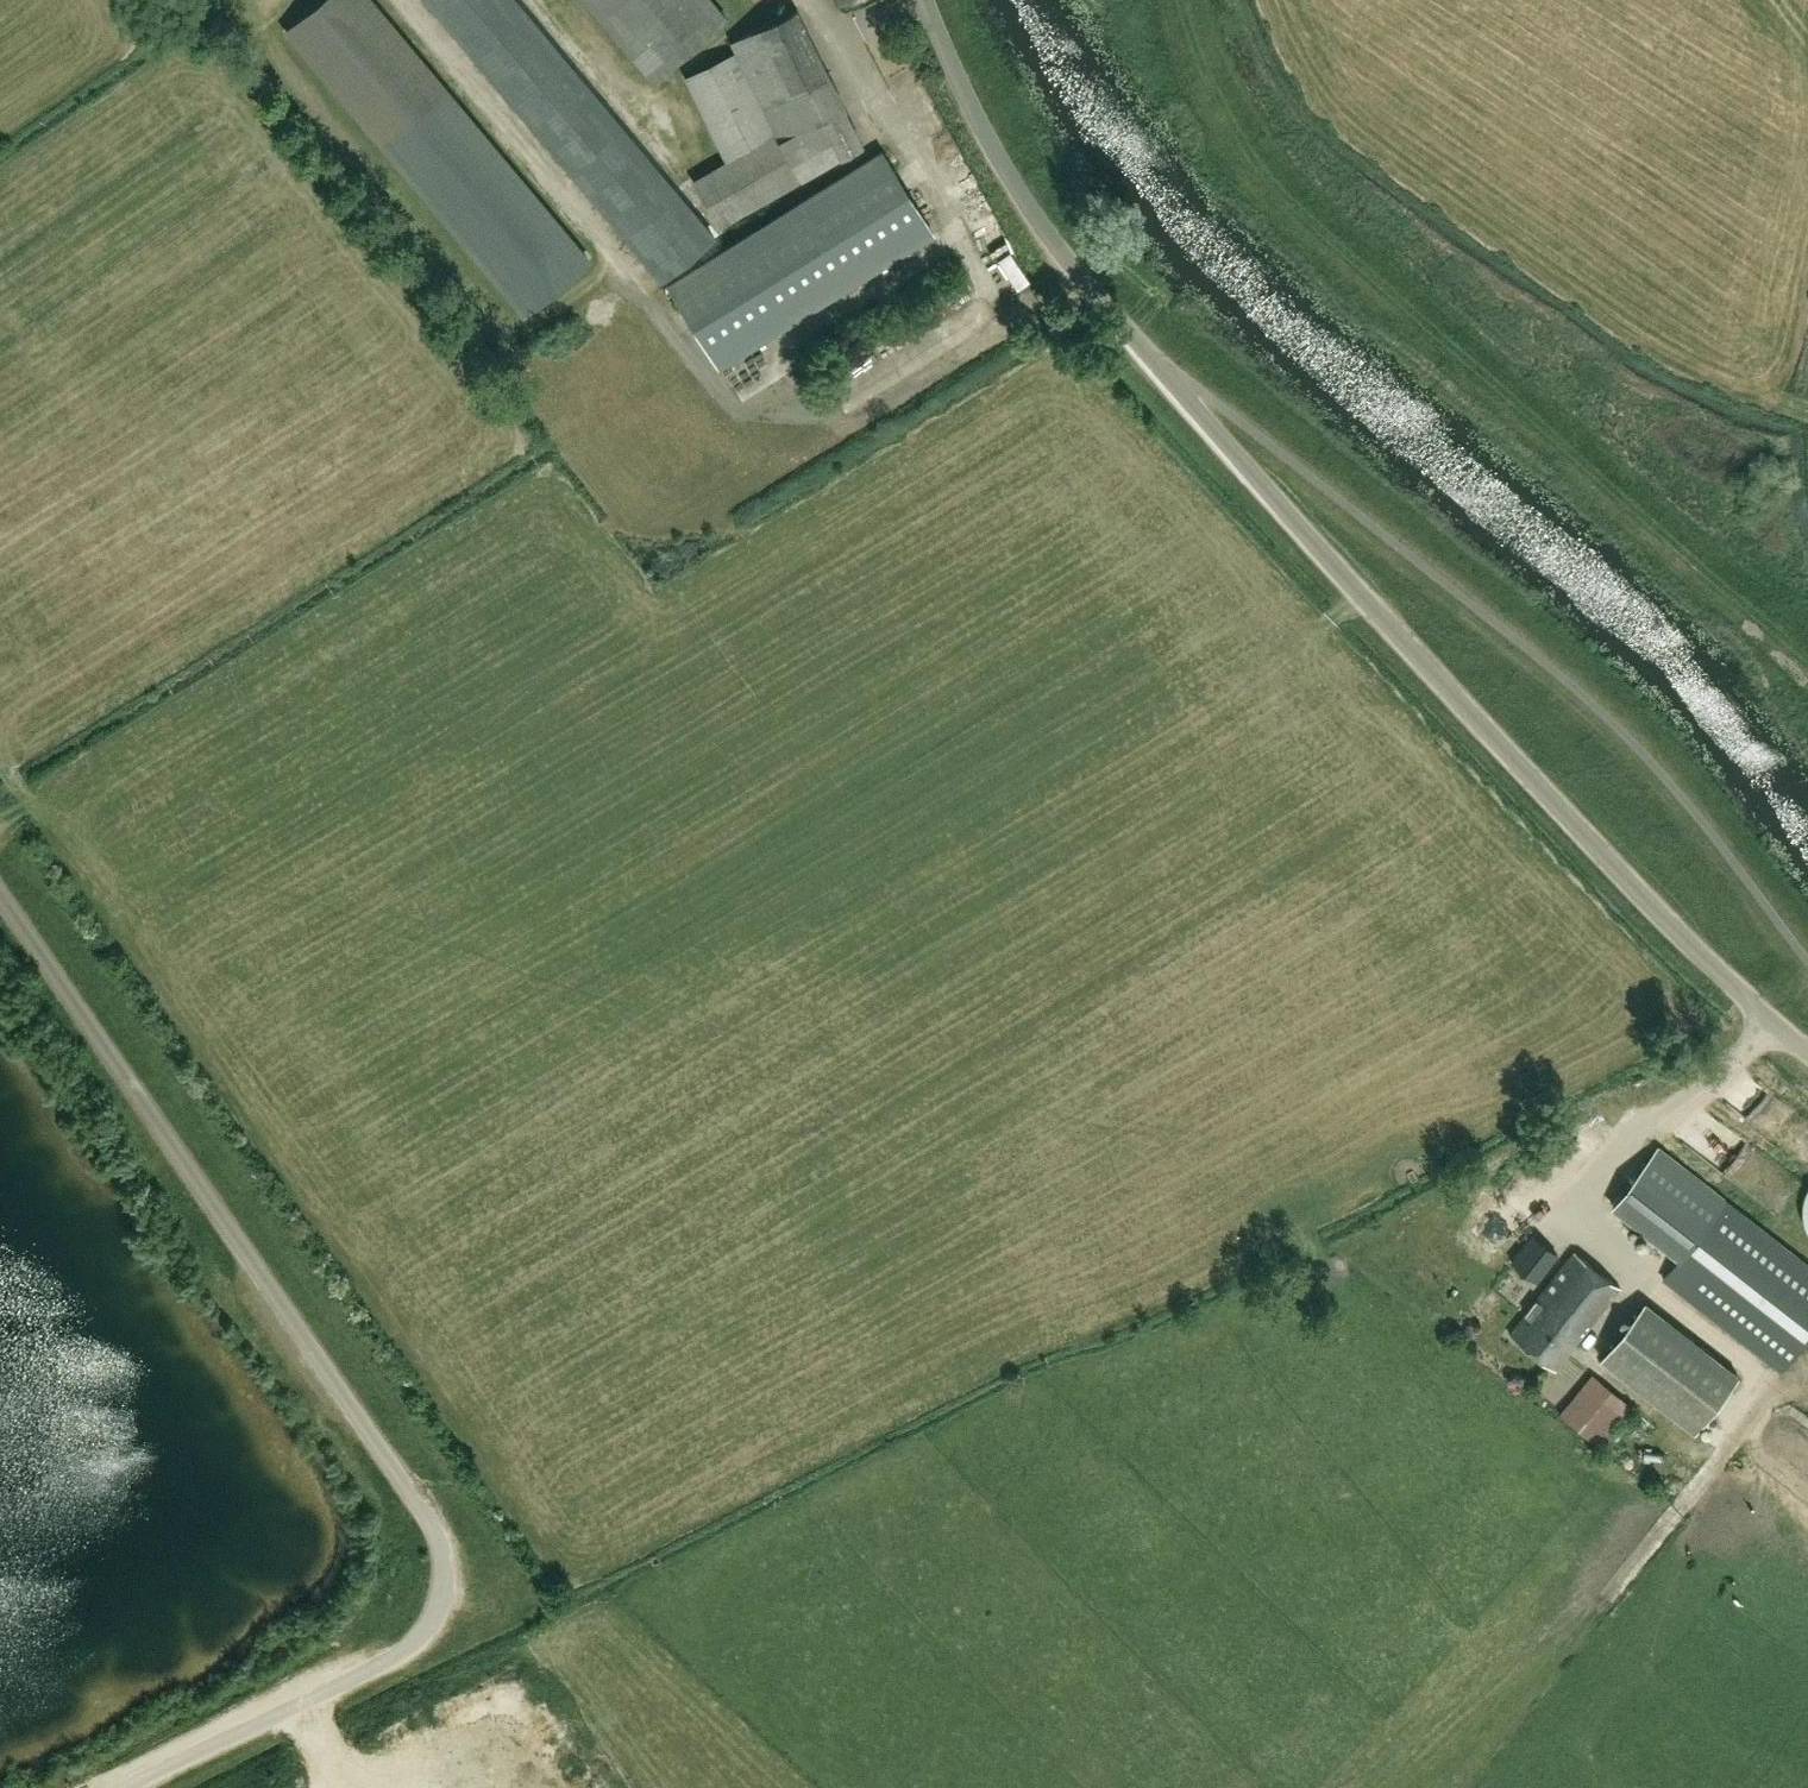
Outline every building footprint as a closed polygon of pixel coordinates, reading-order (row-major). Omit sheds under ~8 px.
[(371,0),(320,0),(286,29),(430,200),(526,315),(590,261),(371,0)] [(511,0),(442,0),(660,260),(862,144),(845,108),(846,107),(797,8),(731,41),(735,50),(685,75),(716,139),(727,160),(672,191),(511,0)] [(655,80),(727,19),(711,0),(587,0),(655,80)] [(718,366),(933,232),(881,149),(666,283),(718,366)] [(1781,1370),(1807,1335),(1807,1264),(1658,1147),(1613,1204),(1680,1257),(1663,1278),(1781,1370)] [(1537,1280),(1558,1254),(1532,1234),(1511,1260),(1537,1280)] [(1555,1370),(1620,1287),(1574,1251),(1509,1334),(1555,1370)] [(1738,1374),(1645,1302),(1601,1358),(1694,1430),(1738,1374)] [(1592,1373),(1559,1413),(1597,1444),(1630,1404),(1592,1373)]
